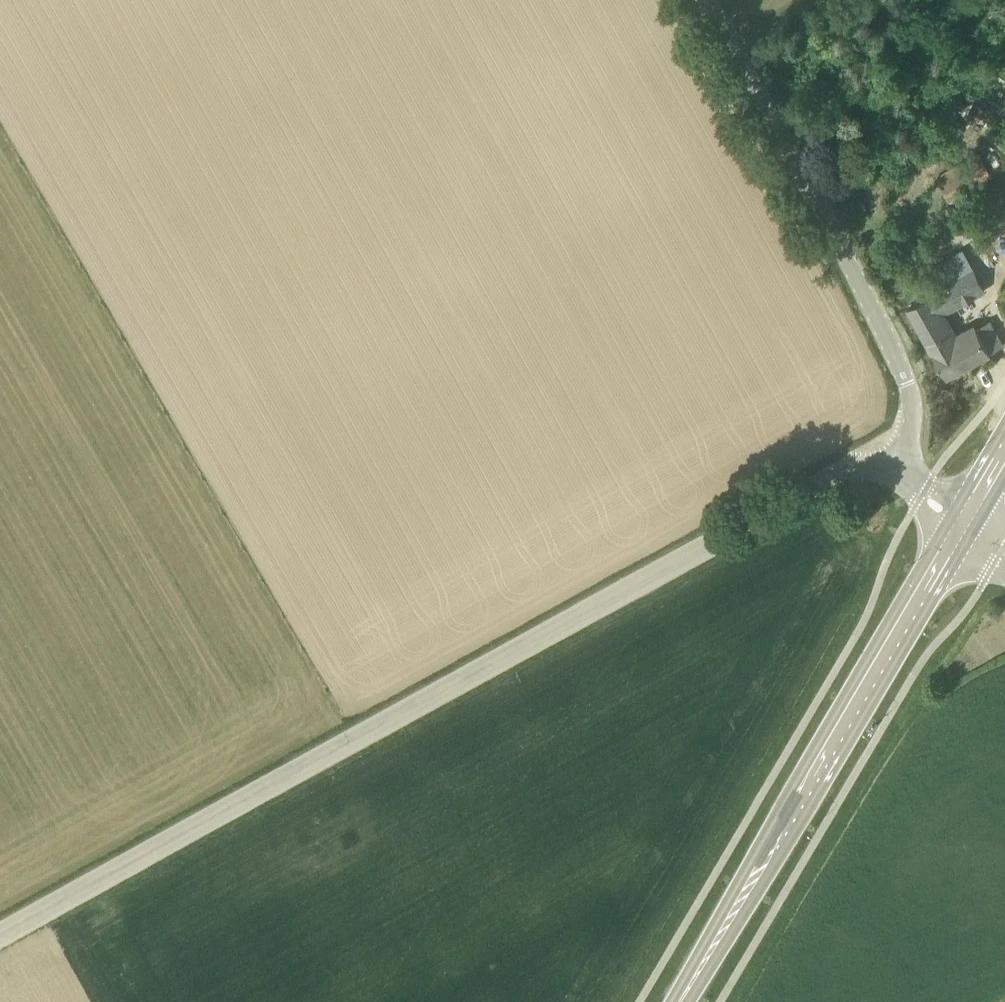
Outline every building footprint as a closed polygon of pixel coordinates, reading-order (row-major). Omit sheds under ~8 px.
[(795,32),(788,20),(779,25),(786,37),(795,32)] [(971,157),(940,175),(953,198),(984,180),(971,157)] [(1003,346),(993,328),(986,315),(962,329),(952,311),(992,289),(969,248),(897,288),(947,377),(1003,346)]
